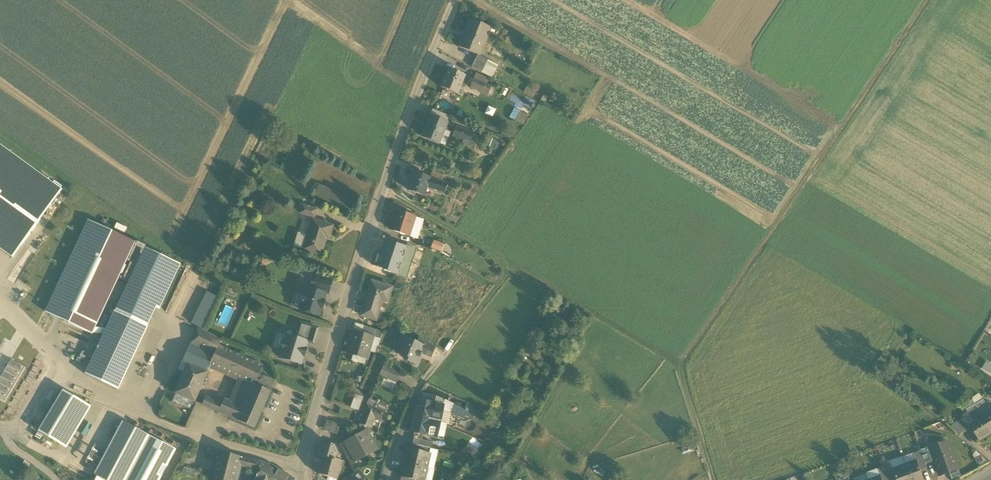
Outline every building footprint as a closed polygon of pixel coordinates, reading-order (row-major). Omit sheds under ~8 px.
[(459,47),(476,54),(481,41),(484,43),(490,28),(470,20),(459,47)] [(479,55),(484,43),(481,41),(476,54),(478,55),(479,55)] [(471,68),(482,73),(488,60),(479,55),(478,55),(471,68)] [(482,73),(492,78),(498,65),(488,60),(482,73)] [(441,87),(457,93),(464,74),(448,68),(441,87)] [(475,74),(473,79),(486,84),(488,79),(475,74)] [(490,86),(486,84),(473,79),(469,88),(487,95),(490,86)] [(522,94),(532,99),(536,92),(526,87),(522,94)] [(495,110),(488,106),(484,114),(492,117),(495,110)] [(433,110),(430,115),(447,122),(449,117),(433,110)] [(522,125),(527,115),(519,111),(514,121),(522,125)] [(422,136),(438,142),(444,130),(447,122),(430,115),(426,123),(428,123),(422,136)] [(464,139),(470,141),(473,134),(456,127),(453,135),(464,139)] [(450,133),(444,130),(438,142),(445,145),(450,133)] [(479,136),(473,134),(470,141),(467,148),(473,150),(479,136)] [(496,141),(487,137),(484,145),(493,149),(496,141)] [(467,148),(470,141),(464,139),(461,145),(467,148)] [(0,147),(0,249),(12,258),(61,191),(0,147)] [(409,190),(423,194),(426,185),(429,178),(429,177),(414,172),(411,179),(412,179),(409,190)] [(426,185),(444,192),(447,184),(429,178),(426,185)] [(315,196),(324,199),(328,189),(318,185),(315,196)] [(356,199),(328,189),(324,199),(352,210),(356,199)] [(300,213),(314,217),(316,210),(302,206),(300,213)] [(390,230),(409,236),(415,217),(396,211),(390,230)] [(424,220),(415,217),(409,236),(418,239),(424,220)] [(303,249),(320,255),(326,238),(328,239),(332,226),(312,220),(307,236),(303,249)] [(45,312),(91,334),(134,242),(88,221),(45,312)] [(294,247),(303,249),(307,236),(299,233),(294,247)] [(444,244),(434,240),(431,248),(441,252),(444,244)] [(384,241),(380,253),(409,263),(412,252),(405,250),(405,248),(384,241)] [(144,248),(115,311),(146,326),(176,263),(144,248)] [(405,274),(409,263),(380,253),(376,252),(372,265),(384,269),(383,271),(389,273),(390,272),(397,274),(398,271),(405,274)] [(324,294),(328,295),(332,279),(316,274),(312,290),(325,294),(324,294)] [(361,315),(371,319),(376,304),(379,305),(381,300),(386,302),(390,288),(371,282),(361,315)] [(300,310),(318,315),(320,308),(322,309),(324,301),(323,301),(324,294),(325,294),(312,290),(307,288),(304,295),(303,295),(300,302),(302,303),(300,310)] [(206,293),(191,324),(203,330),(218,298),(206,293)] [(147,326),(146,326),(115,311),(85,375),(117,390),(147,326)] [(300,323),(296,338),(306,341),(306,342),(313,344),(318,328),(300,323)] [(353,331),(361,333),(363,327),(355,324),(353,331)] [(373,338),(380,340),(383,333),(364,326),(363,327),(361,333),(373,337),(373,338)] [(190,344),(214,354),(217,346),(218,346),(221,340),(197,328),(190,344)] [(353,355),(366,359),(369,351),(373,338),(373,337),(361,333),(353,331),(346,353),(353,355)] [(282,350),(280,358),(299,364),(302,356),(303,357),(306,349),(304,348),(306,342),(306,341),(296,338),(287,336),(285,343),(283,342),(281,350),(282,350)] [(405,360),(415,364),(420,353),(423,346),(416,343),(401,337),(396,348),(399,349),(397,353),(406,357),(405,360)] [(420,353),(431,358),(435,347),(419,337),(416,343),(423,346),(420,353)] [(374,353),(380,340),(373,338),(369,351),(374,353)] [(190,344),(182,362),(187,364),(207,373),(210,365),(215,354),(214,354),(190,344)] [(238,378),(253,385),(254,385),(258,374),(262,366),(218,346),(217,346),(214,354),(215,354),(210,365),(238,378)] [(364,365),(366,359),(353,355),(351,361),(364,365)] [(4,402),(24,368),(10,360),(0,377),(0,399),(4,402)] [(177,370),(183,373),(187,364),(182,362),(181,362),(177,370)] [(990,374),(990,364),(986,362),(982,369),(990,374)] [(187,364),(183,373),(174,394),(175,394),(193,402),(194,402),(207,373),(187,364)] [(384,378),(395,383),(400,372),(384,365),(379,376),(384,378)] [(258,374),(254,385),(270,392),(274,381),(258,374)] [(238,378),(228,401),(244,407),(253,385),(238,378)] [(395,383),(384,378),(382,384),(393,388),(395,383)] [(253,385),(244,407),(238,421),(254,428),(270,392),(254,385),(253,385)] [(37,432),(58,444),(83,403),(63,390),(37,432)] [(422,393),(420,400),(434,404),(436,396),(422,393)] [(175,394),(172,402),(189,409),(193,402),(175,394)] [(973,400),(976,405),(983,400),(979,394),(973,398),(973,400)] [(355,395),(353,402),(360,405),(362,398),(355,395)] [(445,400),(436,396),(434,404),(435,404),(443,405),(442,411),(439,422),(446,424),(449,424),(451,414),(449,413),(453,405),(445,400)] [(201,405),(209,409),(213,401),(205,397),(201,405)] [(217,412),(238,421),(244,407),(228,401),(224,399),(221,404),(217,412)] [(369,399),(367,404),(377,408),(379,403),(369,399)] [(435,404),(434,404),(420,400),(418,400),(411,431),(414,432),(423,434),(436,437),(436,436),(439,422),(442,411),(435,404)] [(976,405),(973,400),(964,406),(969,413),(978,408),(976,405)] [(978,408),(984,417),(989,414),(987,413),(990,411),(983,400),(976,405),(978,408)] [(217,412),(221,404),(213,401),(209,409),(217,412)] [(358,410),(360,405),(353,402),(351,408),(358,410)] [(379,403),(377,408),(383,411),(385,412),(387,405),(380,402),(379,403)] [(91,407),(83,403),(58,444),(65,449),(91,407)] [(359,423),(370,428),(374,418),(380,420),(383,411),(377,408),(367,404),(359,423)] [(451,414),(463,419),(467,411),(453,405),(449,413),(451,414)] [(978,419),(979,420),(984,417),(978,408),(969,413),(974,421),(978,419)] [(984,417),(979,420),(971,426),(974,431),(975,434),(980,440),(990,433),(990,428),(984,417)] [(963,433),(968,429),(961,419),(952,426),(958,435),(962,432),(963,433)] [(324,431),(334,434),(337,424),(327,420),(324,431)] [(149,435),(122,421),(94,474),(104,479),(125,479),(149,435)] [(443,438),(446,424),(439,422),(436,436),(443,438)] [(366,431),(355,437),(365,456),(376,450),(371,440),(372,439),(373,437),(371,433),(368,433),(367,433),(366,431)] [(149,435),(125,479),(159,479),(175,450),(149,435)] [(345,443),(350,453),(354,459),(353,459),(355,461),(365,456),(355,437),(345,443)] [(414,438),(412,444),(430,448),(431,442),(422,440),(414,438)] [(317,458),(322,459),(323,456),(335,459),(337,453),(333,446),(321,443),(317,458)] [(340,446),(345,456),(350,453),(345,443),(340,446)] [(411,450),(429,454),(430,448),(412,444),(411,450)] [(471,457),(477,450),(469,444),(464,451),(471,457)] [(931,450),(941,476),(958,469),(949,444),(931,450)] [(920,450),(921,452),(925,465),(932,462),(926,447),(920,450)] [(426,468),(434,470),(439,450),(430,448),(429,454),(430,455),(426,468)] [(406,449),(403,463),(426,468),(430,455),(429,454),(411,450),(406,449)] [(237,464),(239,456),(221,452),(213,479),(233,479),(237,464)] [(927,468),(925,465),(921,452),(914,454),(916,462),(917,461),(921,471),(927,468)] [(348,462),(353,459),(354,459),(350,453),(345,456),(348,462)] [(902,458),(905,466),(916,462),(914,454),(913,454),(902,458)] [(252,460),(239,456),(237,464),(250,467),(252,460)] [(341,461),(335,459),(323,456),(322,459),(318,475),(328,477),(335,479),(336,477),(341,461)] [(463,467),(466,459),(460,457),(457,465),(463,467)] [(259,469),(261,462),(252,460),(250,467),(259,469)] [(916,462),(905,466),(910,479),(924,479),(921,471),(917,461),(916,462)] [(255,479),(275,479),(280,471),(273,466),(261,462),(259,469),(255,479)] [(426,468),(403,463),(400,476),(401,477),(415,479),(424,479),(426,468)] [(884,468),(885,467),(889,479),(896,479),(893,470),(891,463),(883,465),(884,468)] [(196,470),(183,466),(181,473),(194,477),(196,470)] [(905,466),(893,470),(896,479),(910,479),(905,466)] [(885,467),(884,468),(878,470),(881,478),(881,477),(882,479),(889,479),(885,467)] [(426,468),(424,479),(432,479),(434,470),(426,468)] [(358,470),(351,475),(354,479),(363,479),(365,479),(358,470)] [(280,471),(275,479),(294,479),(280,471)]
